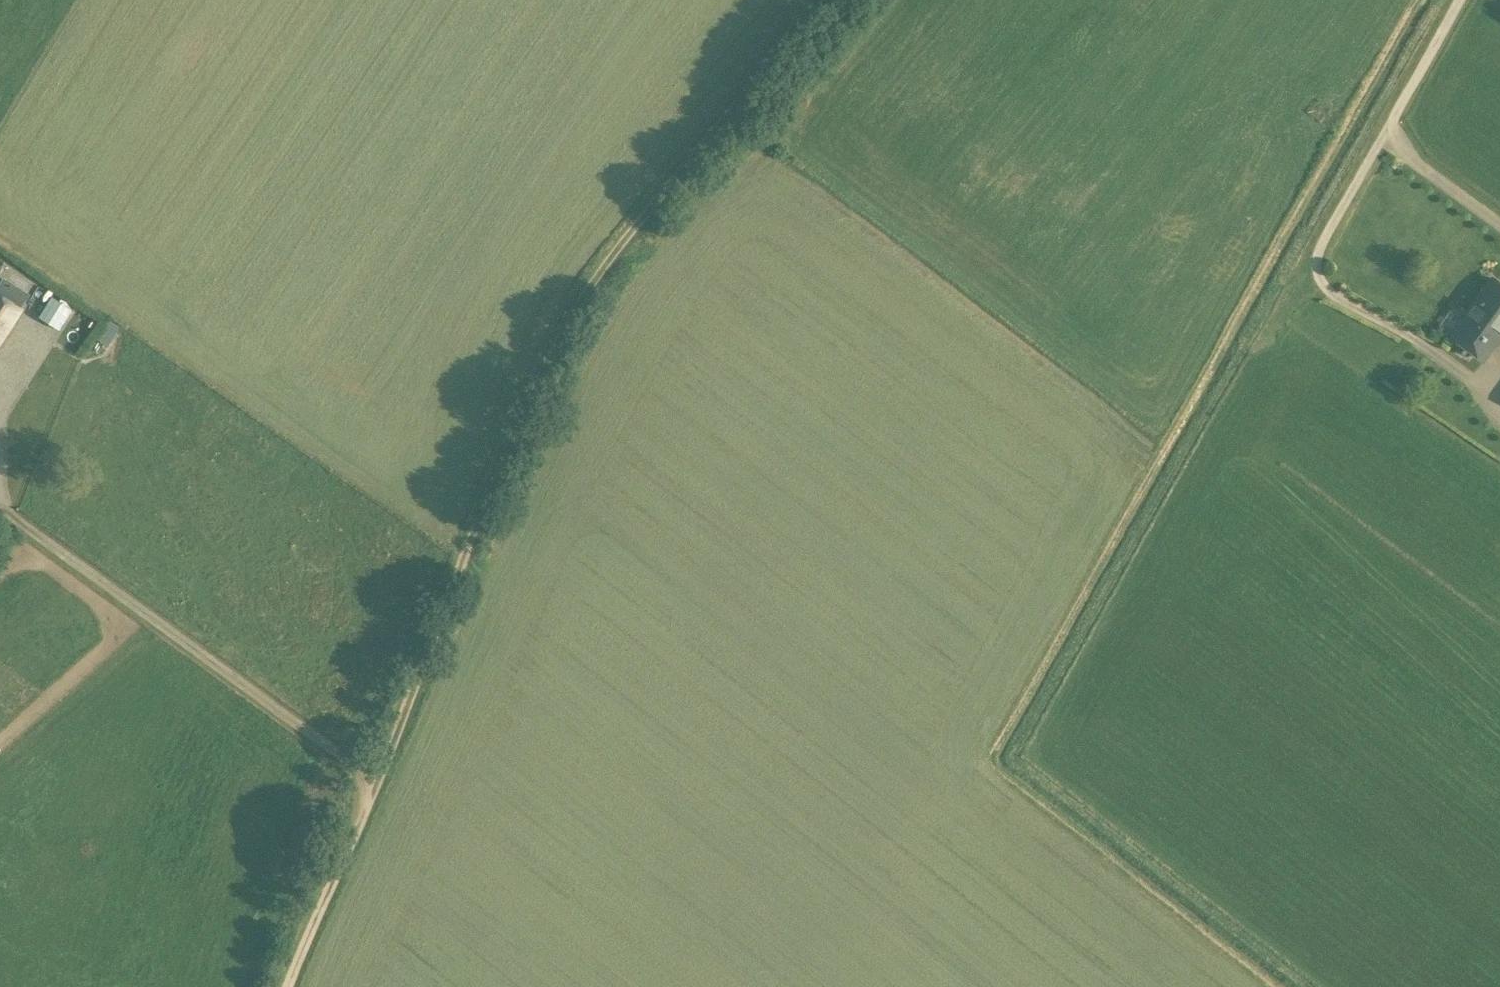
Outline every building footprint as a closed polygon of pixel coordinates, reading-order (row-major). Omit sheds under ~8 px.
[(1450,337),(1481,360),(1498,338),(1499,339),(1499,286),(1490,278),(1465,313),(1467,315),(1450,337)] [(22,308),(0,294),(0,348),(25,309),(22,308)] [(109,343),(119,325),(111,322),(102,340),(109,343)]
